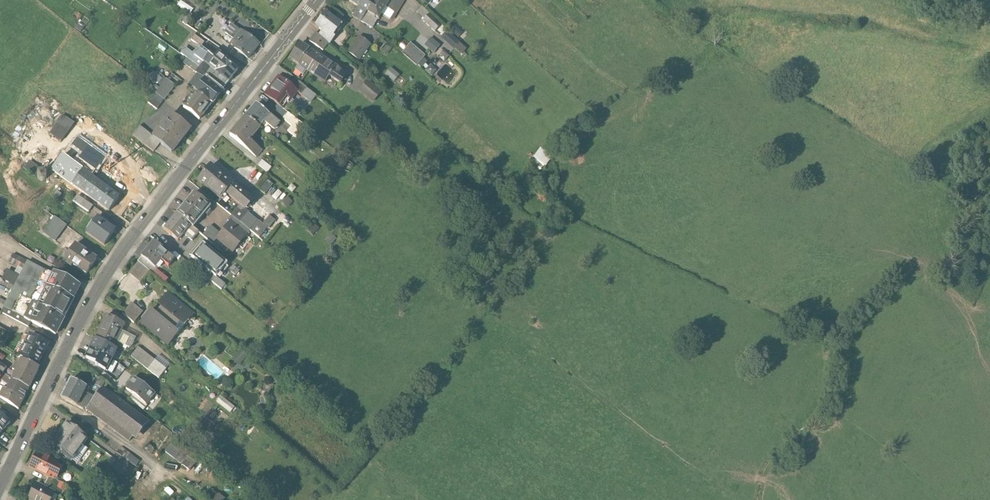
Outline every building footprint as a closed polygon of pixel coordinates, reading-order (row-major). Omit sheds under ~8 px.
[(370,0),(348,0),(347,1),(359,8),(367,13),(374,2),(370,0)] [(367,13),(378,20),(386,7),(391,0),(375,0),(374,2),(367,13)] [(386,7),(396,13),(404,0),(391,0),(386,7)] [(177,6),(191,13),(194,8),(180,1),(177,6)] [(425,19),(429,14),(422,7),(417,12),(425,19)] [(367,13),(359,8),(352,17),(361,22),(367,13)] [(334,19),(325,13),(315,26),(323,31),(319,36),(328,44),(330,45),(335,38),(333,37),(342,25),(334,19)] [(441,25),(429,14),(425,19),(423,21),(435,32),(441,25)] [(346,23),(337,15),(334,19),(342,25),(344,26),(346,23)] [(246,34),(232,24),(226,34),(235,40),(231,45),(236,48),(246,34)] [(441,38),(453,48),(458,43),(446,32),(441,38)] [(319,36),(316,33),(309,42),(323,51),(328,44),(319,36)] [(259,44),(246,34),(236,48),(235,49),(249,58),(259,44)] [(204,43),(195,36),(191,41),(201,48),(204,43)] [(435,52),(440,43),(428,37),(423,46),(435,52)] [(359,38),(348,53),(358,60),(369,46),(359,38)] [(416,65),(424,56),(409,43),(401,52),(416,65)] [(319,57),(300,44),(290,59),(308,71),(319,57)] [(209,68),(216,59),(201,48),(194,57),(200,61),(204,64),(209,68)] [(225,60),(219,55),(216,59),(209,68),(228,83),(237,71),(224,61),(225,60)] [(346,75),(319,57),(308,71),(324,82),(328,76),(340,84),(346,75)] [(225,87),(228,83),(209,68),(204,64),(201,68),(199,69),(225,87)] [(390,67),(384,73),(393,81),(399,75),(390,67)] [(225,87),(199,69),(196,74),(205,80),(221,92),(225,87)] [(160,85),(165,78),(153,70),(148,76),(160,85)] [(291,86),(279,77),(264,95),(283,110),(296,92),(297,92),(290,86),(291,86)] [(212,105),(221,92),(205,80),(203,83),(196,78),(192,83),(199,88),(196,92),(212,105)] [(166,79),(155,94),(164,100),(175,86),(166,79)] [(307,89),(295,80),(291,86),(290,86),(297,92),(296,92),(301,96),(307,89)] [(367,81),(360,91),(373,102),(381,93),(367,81)] [(195,92),(183,108),(200,120),(212,105),(196,92),(195,92)] [(157,110),(164,100),(155,94),(148,102),(157,110)] [(277,122),(256,105),(245,118),(259,129),(266,121),(273,126),(277,122)] [(190,129),(171,113),(165,121),(168,123),(161,131),(158,129),(153,136),(152,137),(159,142),(172,152),(190,129)] [(302,125),(287,114),(283,119),(292,127),(287,132),(297,140),(302,134),(297,130),(302,125)] [(55,125),(66,132),(72,125),(60,117),(55,125)] [(259,129),(245,118),(230,136),(251,154),(257,147),(250,141),(259,129)] [(66,132),(55,125),(48,136),(59,143),(66,132)] [(153,136),(139,125),(132,134),(152,151),(159,142),(152,137),(153,136)] [(255,138),(252,142),(262,150),(265,146),(255,138)] [(103,157),(76,139),(69,150),(63,158),(80,169),(90,176),(103,157)] [(533,156),(543,165),(552,155),(541,146),(533,156)] [(262,151),(257,147),(251,154),(256,158),(262,151)] [(63,158),(61,156),(53,167),(51,170),(52,171),(70,184),(80,169),(63,158)] [(48,176),(52,171),(51,170),(53,167),(43,160),(37,168),(48,176)] [(116,162),(111,172),(122,178),(127,168),(116,162)] [(37,168),(29,163),(25,168),(33,173),(37,168)] [(252,201),(212,167),(199,182),(220,199),(226,194),(245,210),(252,201)] [(90,176),(80,169),(70,184),(88,196),(98,182),(90,176)] [(36,175),(36,177),(36,179),(37,180),(39,181),(41,182),(42,181),(44,180),(45,179),(45,177),(45,175),(44,174),(42,173),(41,172),(39,173),(37,174),(36,175)] [(118,196),(102,185),(98,182),(88,196),(108,210),(118,196)] [(195,194),(178,214),(191,226),(194,228),(211,207),(195,194)] [(93,207),(80,197),(76,203),(89,212),(93,207)] [(178,214),(164,230),(178,242),(184,234),(191,226),(178,214)] [(248,214),(241,224),(231,216),(227,221),(230,223),(246,236),(257,222),(248,214)] [(115,231),(97,218),(86,233),(104,246),(115,231)] [(64,226),(53,219),(42,235),(54,242),(63,228),(64,226)] [(220,234),(217,239),(233,252),(246,236),(230,223),(220,234)] [(220,234),(211,226),(203,236),(213,244),(217,239),(220,234)] [(168,254),(154,242),(141,257),(142,257),(155,269),(156,269),(162,261),(168,254)] [(227,264),(203,244),(191,257),(216,278),(227,264)] [(95,260),(74,245),(62,263),(70,268),(72,266),(85,275),(95,260)] [(175,259),(168,254),(162,261),(168,267),(175,259)] [(155,269),(142,257),(138,262),(149,272),(153,274),(157,270),(156,269),(155,269)] [(149,272),(138,262),(138,263),(139,263),(131,273),(140,281),(148,271),(149,272)] [(51,276),(26,263),(3,308),(29,322),(37,306),(41,298),(46,287),(51,276)] [(71,300),(78,287),(52,274),(51,276),(46,287),(41,298),(66,311),(72,300),(71,300)] [(190,314),(169,297),(161,306),(163,308),(178,321),(182,324),(190,314)] [(62,319),(66,311),(41,298),(37,306),(29,322),(30,323),(54,335),(63,319),(62,319)] [(141,313),(132,305),(124,314),(123,313),(123,314),(134,323),(133,322),(141,313)] [(3,308),(0,313),(0,314),(19,324),(27,328),(30,323),(29,322),(3,308)] [(178,321),(163,308),(155,317),(171,330),(178,321)] [(155,317),(151,314),(144,323),(167,342),(175,333),(171,330),(155,317)] [(124,324),(107,317),(96,338),(96,339),(113,347),(114,344),(120,334),(124,324)] [(0,329),(0,345),(3,347),(9,334),(0,329)] [(133,340),(120,334),(114,344),(127,351),(133,340)] [(47,347),(31,337),(20,356),(36,366),(47,347)] [(113,347),(96,339),(91,349),(111,359),(117,349),(113,347)] [(155,360),(138,347),(131,357),(148,370),(155,360)] [(111,359),(91,349),(86,358),(96,363),(95,365),(106,370),(111,359)] [(38,368),(21,360),(19,366),(14,364),(11,372),(15,374),(12,380),(29,388),(38,368)] [(166,369),(155,360),(148,370),(159,379),(166,369)] [(2,374),(0,379),(0,380),(9,385),(12,380),(2,374)] [(154,393),(135,378),(126,389),(146,404),(154,393)] [(29,388),(12,380),(9,385),(7,390),(7,391),(24,399),(29,388)] [(86,388),(71,380),(61,399),(84,410),(88,403),(81,399),(86,388)] [(7,391),(7,390),(3,388),(0,395),(0,398),(18,410),(24,399),(7,391)] [(145,421),(103,389),(87,410),(108,426),(112,421),(133,437),(145,421)] [(221,396),(216,402),(230,413),(235,407),(221,396)] [(0,415),(0,431),(1,432),(9,422),(0,415)] [(200,421),(210,431),(216,424),(206,415),(200,421)] [(67,424),(51,445),(60,452),(71,461),(88,439),(67,424)] [(149,443),(144,450),(149,454),(155,447),(149,443)] [(60,452),(51,445),(47,450),(56,457),(60,452)] [(174,460),(179,454),(168,446),(164,452),(174,460)] [(57,463),(37,453),(30,467),(48,477),(50,478),(50,477),(51,475),(56,465),(57,463)] [(136,464),(139,459),(131,454),(128,459),(136,464)] [(62,468),(56,465),(51,475),(57,478),(62,468)] [(128,479),(110,467),(104,475),(121,488),(128,479)] [(60,482),(50,477),(50,478),(48,477),(46,482),(57,488),(60,482)] [(57,488),(46,482),(43,487),(53,492),(53,493),(61,497),(64,491),(57,488)] [(64,484),(60,482),(57,488),(64,491),(66,487),(63,485),(64,484)] [(36,484),(28,499),(30,499),(52,499),(50,499),(53,493),(53,492),(43,487),(36,484)]
